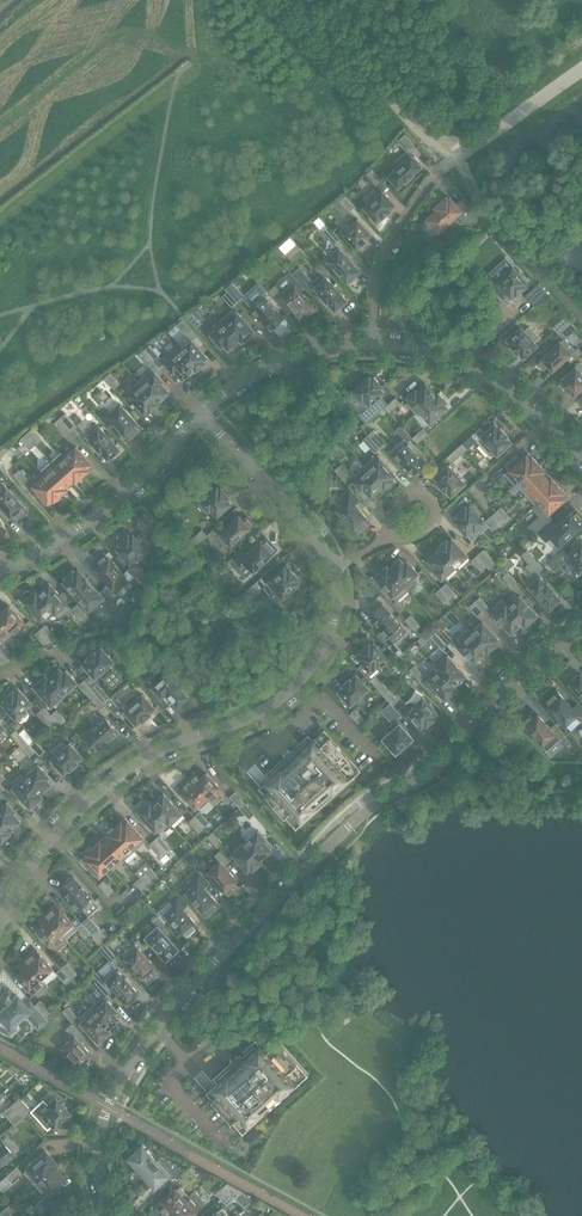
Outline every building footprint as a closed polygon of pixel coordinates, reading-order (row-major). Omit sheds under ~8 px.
[(415,144),(405,133),(399,138),(409,149),(415,144)] [(412,173),(419,167),(421,166),(419,164),(420,163),(414,155),(412,156),(411,154),(410,155),(406,151),(396,160),(400,164),(388,175),(398,186),(405,180),(406,180),(413,174),(412,173)] [(371,169),(366,173),(376,184),(382,190),(383,191),(388,187),(381,179),(371,169)] [(373,189),(364,198),(368,203),(364,207),(376,220),(381,215),(382,217),(390,210),(389,209),(394,204),(383,191),(382,190),(378,194),(373,189)] [(355,206),(345,195),(339,200),(349,211),(355,206)] [(438,231),(457,213),(463,220),(472,212),(462,200),(457,205),(450,197),(448,199),(446,197),(435,207),(437,209),(427,218),(428,219),(422,225),(431,235),(437,230),(438,231)] [(371,234),(357,219),(349,226),(347,223),(340,230),(356,247),(361,243),(362,243),(366,239),(371,234)] [(340,239),(327,225),(322,229),(335,244),(340,239)] [(360,270),(353,263),(349,258),(339,247),(326,259),(347,282),(349,280),(350,282),(355,277),(354,276),(360,270)] [(489,282),(488,283),(490,285),(503,299),(509,294),(510,296),(514,292),(516,294),(525,286),(524,284),(526,281),(522,277),(523,276),(519,271),(518,272),(512,265),(504,273),(502,270),(494,277),(489,282)] [(299,266),(292,273),(310,294),(316,288),(321,294),(320,295),(327,302),(328,301),(335,309),(337,308),(338,309),(345,302),(344,301),(346,299),(325,276),(325,277),(321,273),(313,281),(299,266)] [(244,295),(232,282),(225,288),(237,302),(244,295)] [(275,285),(268,291),(282,307),(287,302),(300,315),(304,311),(308,316),(316,309),(292,282),(281,292),(275,285)] [(534,306),(548,294),(538,283),(525,295),(534,306)] [(237,302),(225,288),(227,291),(222,296),(232,307),(237,302)] [(284,317),(262,293),(253,301),(256,305),(252,308),(271,329),(271,328),(271,329),(284,317)] [(254,330),(236,311),(234,312),(231,309),(222,318),(240,338),(243,335),(246,337),(254,330)] [(202,323),(192,312),(186,317),(196,328),(202,323)] [(559,334),(572,321),(565,314),(552,327),(559,334)] [(240,338),(222,318),(212,327),(215,330),(210,334),(218,342),(221,340),(228,348),(240,338)] [(192,330),(182,319),(177,324),(187,335),(192,330)] [(537,345),(533,341),(538,336),(529,326),(524,330),(520,326),(507,339),(512,344),(511,345),(517,353),(518,352),(523,357),(537,345)] [(570,363),(581,353),(577,347),(575,349),(564,337),(537,361),(544,369),(548,365),(552,369),(566,357),(570,363)] [(206,355),(191,339),(180,350),(177,346),(177,347),(196,370),(205,362),(203,360),(204,359),(203,358),(206,355)] [(159,355),(149,344),(144,349),(154,360),(159,355)] [(196,370),(177,347),(167,356),(169,359),(165,362),(173,371),(175,369),(182,377),(184,375),(185,376),(195,368),(196,370)] [(154,360),(144,349),(138,354),(148,365),(154,360)] [(580,362),(561,380),(565,385),(565,386),(569,390),(569,389),(574,395),(581,388),(581,364),(580,362)] [(167,389),(161,382),(163,380),(155,371),(151,375),(148,372),(138,381),(159,403),(157,401),(166,393),(165,392),(167,389)] [(119,383),(110,372),(104,377),(114,388),(119,383)] [(352,392),(345,398),(359,413),(358,413),(366,422),(384,407),(387,404),(379,395),(383,391),(380,388),(382,386),(373,377),(371,378),(369,375),(351,392),(352,392)] [(159,403),(138,381),(128,390),(131,393),(129,395),(144,411),(146,409),(147,410),(148,409),(150,411),(159,403)] [(416,413),(438,393),(438,392),(436,394),(428,385),(427,386),(425,383),(417,390),(415,388),(406,396),(410,400),(407,403),(416,413)] [(87,397),(88,392),(85,388),(79,393),(84,399),(87,397)] [(446,407),(444,405),(445,404),(444,403),(446,401),(438,393),(416,413),(419,410),(430,422),(446,407)] [(389,412),(400,402),(395,397),(387,404),(384,407),(389,412)] [(141,428),(120,404),(110,414),(105,408),(98,414),(108,425),(113,421),(129,438),(141,428)] [(60,408),(56,412),(60,417),(64,413),(60,408)] [(77,427),(64,413),(60,417),(59,418),(72,431),(77,427)] [(72,431),(59,418),(54,423),(66,436),(72,431)] [(119,448),(99,425),(98,426),(95,423),(86,431),(89,434),(88,435),(94,443),(93,443),(100,451),(101,450),(108,458),(110,457),(111,458),(119,451),(118,450),(119,448)] [(480,427),(471,435),(476,440),(480,444),(489,454),(493,450),(497,454),(511,441),(506,436),(507,435),(500,427),(499,428),(494,423),(485,432),(480,427)] [(417,443),(428,433),(423,428),(412,438),(417,443)] [(25,444),(36,434),(31,429),(20,438),(25,444)] [(386,443),(373,429),(368,434),(380,448),(386,443)] [(36,434),(25,444),(30,449),(35,444),(41,439),(36,434)] [(380,448),(368,434),(363,439),(375,453),(380,448)] [(471,435),(460,445),(465,450),(476,440),(471,435)] [(426,462),(404,438),(394,447),(397,451),(394,453),(413,473),(426,462)] [(460,445),(446,457),(451,463),(465,450),(460,445)] [(91,463),(76,446),(65,456),(82,475),(89,469),(87,467),(91,463)] [(516,483),(538,463),(532,457),(530,458),(526,454),(520,459),(516,454),(505,464),(519,480),(516,483)] [(82,475),(65,456),(55,465),(52,462),(51,462),(69,483),(73,479),(75,481),(82,475)] [(395,475),(379,457),(377,459),(374,456),(365,465),(385,487),(393,480),(391,478),(395,475)] [(69,483),(51,462),(40,472),(61,494),(67,488),(66,486),(69,483)] [(526,494),(546,476),(542,472),(544,470),(538,463),(516,483),(526,494)] [(350,476),(340,465),(334,470),(344,481),(350,476)] [(385,487),(365,465),(354,474),(357,477),(353,481),(361,489),(363,487),(370,495),(373,492),(374,494),(383,486),(384,488),(385,487)] [(465,483),(448,465),(435,477),(439,482),(438,483),(445,491),(446,490),(451,495),(465,483)] [(29,480),(19,469),(14,474),(23,485),(29,480)] [(61,494),(40,472),(43,475),(32,485),(48,502),(52,498),(54,500),(61,494)] [(535,505),(557,485),(551,478),(549,480),(546,476),(526,494),(535,505)] [(15,521),(27,510),(6,487),(2,481),(0,483),(0,504),(15,521)] [(547,514),(565,497),(561,493),(563,491),(557,485),(535,505),(543,513),(528,527),(535,534),(537,532),(550,520),(551,519),(547,514)] [(231,503),(227,499),(229,497),(221,488),(219,489),(216,487),(198,503),(207,512),(211,508),(217,515),(231,503)] [(370,522),(354,504),(359,499),(349,488),(339,497),(344,503),(337,509),(358,533),(370,522)] [(488,526),(470,506),(467,508),(466,506),(456,514),(458,516),(454,520),(473,540),(488,526)] [(495,522),(506,512),(501,506),(490,516),(495,522)] [(581,524),(581,517),(575,509),(555,526),(550,520),(537,532),(545,541),(551,536),(559,545),(568,537),(581,524)] [(500,527),(511,517),(506,512),(495,522),(500,527)] [(227,548),(254,524),(247,516),(242,520),(239,515),(225,528),(220,522),(207,534),(212,540),(216,536),(227,548)] [(163,530),(154,521),(147,527),(156,537),(163,530)] [(196,544),(207,534),(202,529),(191,539),(196,544)] [(121,544),(117,548),(129,562),(131,565),(127,569),(139,583),(146,576),(139,568),(145,562),(140,556),(147,549),(153,544),(142,531),(136,537),(133,534),(130,536),(128,534),(119,542),(121,544)] [(253,570),(276,549),(266,537),(248,553),(243,548),(232,557),(238,564),(244,560),(253,570)] [(467,555),(453,539),(450,541),(449,540),(448,541),(446,539),(438,547),(455,566),(467,555)] [(581,542),(565,556),(561,551),(547,563),(554,570),(566,560),(578,574),(581,570),(581,542)] [(519,548),(517,550),(521,554),(529,563),(525,567),(533,575),(526,581),(529,584),(528,585),(549,608),(551,607),(552,608),(559,601),(558,600),(560,598),(552,590),(553,589),(547,582),(546,583),(540,576),(546,570),(543,567),(539,563),(527,549),(523,545),(519,548)] [(455,566),(438,547),(437,547),(439,549),(430,557),(431,558),(429,560),(435,568),(433,570),(441,578),(455,566)] [(496,562),(484,548),(476,555),(486,566),(489,569),(496,562)] [(129,581),(125,576),(105,554),(97,561),(101,565),(97,569),(109,582),(103,587),(104,587),(120,605),(123,602),(123,598),(117,591),(129,581)] [(486,566),(476,555),(471,560),(481,571),(486,566)] [(413,577),(418,572),(410,564),(408,567),(400,558),(388,568),(406,588),(416,580),(413,577)] [(496,562),(489,569),(492,572),(499,566),(496,562)] [(281,599),(299,583),(296,580),(298,578),(286,565),(266,583),(261,577),(247,589),(254,597),(268,584),(281,599)] [(408,590),(406,588),(388,568),(385,572),(382,569),(375,576),(397,601),(408,590)] [(99,592),(92,584),(87,578),(86,579),(78,569),(75,572),(73,569),(65,576),(68,578),(65,581),(89,607),(98,599),(111,613),(120,605),(104,587),(99,592)] [(518,582),(508,571),(502,576),(512,587),(518,582)] [(456,593),(446,582),(440,587),(450,598),(456,593)] [(67,602),(49,583),(38,593),(35,589),(35,590),(59,616),(68,607),(65,604),(67,602)] [(140,599),(145,588),(140,583),(132,590),(140,599)] [(450,598),(440,587),(435,592),(445,603),(450,598)] [(230,604),(239,596),(232,589),(223,598),(230,604)] [(59,616),(35,590),(24,600),(41,620),(52,610),(58,616),(59,616)] [(537,615),(519,595),(517,597),(514,593),(505,602),(502,598),(502,599),(525,625),(537,615)] [(489,608),(479,596),(474,601),(484,612),(489,608)] [(525,625),(502,599),(492,607),(495,611),(493,612),(511,632),(522,622),(525,625)] [(484,612),(474,601),(469,606),(478,617),(484,612)] [(87,614),(77,603),(72,608),(81,619),(87,614)] [(369,614),(369,615),(383,630),(377,635),(388,646),(397,657),(403,652),(394,642),(397,639),(394,636),(404,628),(382,603),(380,605),(379,603),(374,608),(375,609),(369,614)] [(9,605),(0,613),(0,618),(14,634),(26,624),(9,605)] [(420,625),(410,614),(405,619),(415,630),(420,625)] [(0,618),(0,638),(3,641),(12,633),(14,634),(0,618)] [(437,622),(431,627),(435,631),(438,634),(443,629),(445,627),(439,620),(438,620),(437,622)] [(497,637),(482,621),(471,632),(468,628),(468,629),(488,651),(496,644),(494,642),(495,641),(494,640),(497,637)] [(59,640),(45,624),(40,629),(52,642),(59,640)] [(52,642),(40,629),(34,634),(44,645),(52,642)] [(453,640),(443,629),(438,634),(448,645),(453,640)] [(488,651),(468,629),(458,637),(461,641),(456,644),(464,653),(466,651),(473,659),(476,657),(477,658),(486,650),(487,652),(488,651)] [(448,645),(438,634),(435,631),(430,636),(442,650),(448,645)] [(358,656),(363,663),(358,667),(370,680),(382,669),(379,666),(388,658),(374,642),(371,645),(369,643),(360,651),(362,653),(358,656)] [(3,644),(0,646),(0,652),(8,661),(15,657),(3,644)] [(88,659),(82,663),(95,677),(99,673),(103,678),(112,688),(122,679),(113,669),(109,664),(113,661),(101,647),(95,652),(94,651),(87,657),(88,659)] [(465,675),(447,655),(445,657),(443,654),(433,662),(456,688),(457,688),(454,685),(465,675)] [(456,688),(433,662),(432,663),(435,666),(426,674),(429,677),(427,679),(445,699),(456,688)] [(424,676),(414,665),(409,670),(419,681),(424,676)] [(77,682),(75,679),(69,673),(67,676),(59,667),(48,678),(63,694),(77,682)] [(147,678),(139,670),(134,674),(142,683),(147,678)] [(187,695),(167,673),(153,686),(162,695),(170,704),(174,700),(178,704),(187,695)] [(581,673),(579,675),(578,673),(570,680),(571,681),(569,683),(581,697),(581,675),(581,673)] [(350,704),(368,688),(356,674),(351,679),(350,678),(342,685),(343,686),(338,690),(350,704)] [(63,694),(48,678),(44,681),(42,678),(34,685),(51,705),(63,694)] [(388,689),(378,678),(372,683),(382,694),(388,689)] [(96,693),(91,688),(84,680),(78,685),(91,698),(96,693)] [(109,696),(97,683),(91,688),(96,693),(103,701),(109,696)] [(24,708),(31,702),(19,689),(15,692),(13,690),(4,699),(5,700),(3,703),(17,719),(17,718),(20,721),(29,714),(26,711),(26,710),(24,708)] [(398,700),(388,689),(382,694),(390,703),(392,705),(398,700)] [(556,690),(544,701),(565,724),(576,715),(580,720),(581,719),(581,708),(578,703),(572,708),(556,690)] [(106,704),(103,701),(96,693),(91,698),(101,709),(106,704)] [(150,712),(155,707),(142,694),(138,697),(134,693),(124,702),(128,706),(124,710),(137,724),(138,722),(142,719),(143,720),(150,713),(150,712)] [(119,707),(109,696),(103,701),(106,704),(113,712),(119,707)] [(437,712),(423,696),(413,705),(415,707),(408,713),(421,727),(425,723),(426,725),(436,717),(434,715),(437,712)] [(395,719),(400,714),(392,705),(390,703),(381,711),(392,723),(390,725),(393,729),(383,738),(387,743),(385,745),(392,752),(397,748),(401,753),(412,743),(410,740),(413,738),(395,719)] [(56,720),(51,714),(44,706),(37,713),(49,727),(56,720)] [(66,720),(56,709),(51,714),(56,720),(61,725),(66,720)] [(365,720),(355,709),(349,713),(359,725),(365,720)] [(567,737),(555,723),(550,728),(538,714),(533,718),(529,714),(522,721),(542,744),(554,733),(562,741),(567,737)] [(97,748),(117,730),(105,717),(85,736),(96,748),(97,748)] [(70,719),(63,725),(67,729),(74,723),(70,719)] [(25,740),(16,729),(10,734),(20,745),(25,740)] [(296,829),(361,771),(324,730),(301,750),(302,751),(296,757),(300,760),(292,767),(288,764),(282,769),(281,768),(259,788),(296,829)] [(45,750),(35,739),(29,744),(35,751),(39,755),(45,750)] [(29,744),(25,740),(20,745),(30,756),(35,751),(29,744)] [(77,761),(82,756),(70,742),(66,746),(61,741),(50,751),(54,756),(51,759),(64,772),(69,767),(70,768),(78,762),(77,761)] [(51,783),(46,778),(49,776),(38,764),(24,777),(42,796),(40,793),(51,783)] [(223,791),(214,781),(206,772),(200,778),(195,782),(190,778),(214,805),(224,796),(221,793),(223,791)] [(42,796),(24,777),(12,787),(30,807),(42,796)] [(214,805),(190,778),(179,788),(195,807),(197,805),(200,808),(209,800),(214,805)] [(245,802),(235,791),(229,796),(239,807),(245,802)] [(181,813),(164,793),(152,803),(150,800),(149,800),(170,823),(181,813)] [(170,823),(149,800),(138,810),(156,830),(157,828),(160,832),(170,823)] [(13,812),(15,810),(7,801),(3,805),(0,802),(0,821),(9,831),(18,823),(17,821),(19,819),(13,812)] [(255,813),(245,802),(239,807),(249,818),(255,813)] [(209,822),(199,811),(194,816),(204,827),(209,822)] [(204,827),(194,816),(188,821),(198,832),(204,827)] [(144,838),(127,820),(123,823),(121,821),(114,827),(134,850),(144,841),(142,840),(144,838)] [(0,821),(0,839),(2,840),(11,833),(9,831),(0,821)] [(134,850),(114,827),(108,834),(110,835),(106,839),(124,859),(134,850)] [(270,848),(264,840),(266,839),(258,830),(244,842),(261,862),(262,861),(259,859),(269,851),(268,850),(270,848)] [(223,842),(213,831),(207,836),(217,847),(223,842)] [(172,848),(159,834),(154,839),(166,853),(172,848)] [(124,859),(106,839),(102,843),(100,841),(93,847),(113,869),(124,859)] [(166,853),(154,839),(149,844),(161,858),(166,853)] [(261,862),(244,842),(232,853),(246,869),(249,867),(250,868),(251,867),(253,869),(261,862)] [(113,869),(93,847),(86,853),(88,855),(84,859),(99,876),(110,866),(113,869)] [(236,879),(224,866),(230,861),(220,850),(214,855),(220,861),(208,872),(228,895),(236,887),(232,883),(236,879)] [(219,904),(203,887),(209,882),(199,871),(189,880),(193,885),(186,892),(207,915),(219,904)] [(139,887),(150,878),(145,872),(134,882),(139,887)] [(95,900),(73,876),(71,878),(70,876),(65,881),(67,882),(61,887),(61,888),(79,908),(81,906),(84,909),(95,900)] [(155,883),(150,878),(139,887),(144,893),(155,883)] [(114,890),(104,879),(98,884),(108,895),(114,890)] [(198,926),(182,908),(188,903),(178,892),(171,899),(176,904),(165,913),(186,937),(198,926)] [(66,938),(77,928),(86,938),(91,933),(81,922),(76,916),(71,921),(56,904),(44,914),(68,941),(69,941),(66,938)] [(68,941),(44,914),(44,915),(48,919),(37,930),(54,948),(56,947),(58,950),(68,941)] [(178,948),(162,930),(167,926),(157,915),(151,920),(156,927),(146,936),(166,959),(169,956),(170,958),(177,952),(175,950),(178,948)] [(88,916),(81,922),(91,933),(94,936),(101,929),(89,916),(88,916)] [(102,941),(109,934),(103,927),(101,929),(94,936),(102,945),(104,943),(102,941)] [(154,965),(142,952),(148,947),(135,934),(128,940),(132,944),(122,954),(146,981),(154,974),(150,969),(154,965)] [(116,956),(104,943),(102,945),(99,947),(111,961),(116,956)] [(52,968),(36,949),(24,959),(48,986),(41,978),(52,968)] [(48,986),(24,959),(24,960),(28,965),(17,975),(34,993),(35,992),(38,995),(48,986)] [(77,973),(67,962),(61,967),(71,978),(77,973)] [(71,978),(61,967),(56,972),(66,983),(71,978)] [(138,993),(131,984),(132,984),(125,976),(124,977),(118,970),(116,971),(114,967),(105,975),(108,979),(106,980),(127,1003),(129,1001),(130,1002),(138,995),(137,994),(138,993)] [(110,992),(98,979),(92,984),(105,997),(110,992)] [(35,1005),(34,1004),(29,1009),(19,997),(16,1000),(8,992),(5,992),(0,1002),(0,1028),(9,1033),(28,1016),(40,1029),(49,1021),(44,1016),(35,1005)] [(119,1018),(114,1013),(111,1009),(114,1007),(107,999),(102,1003),(99,1000),(90,1008),(107,1028),(119,1018)] [(50,1011),(40,1000),(35,1005),(44,1016),(50,1011)] [(77,1017),(68,1006),(62,1011),(72,1022),(77,1017)] [(107,1028),(90,1008),(80,1017),(83,1020),(81,1022),(98,1041),(106,1034),(104,1031),(107,1028)] [(91,1054),(79,1041),(85,1036),(72,1022),(65,1029),(73,1037),(63,1047),(83,1069),(91,1062),(87,1058),(91,1054)] [(242,1134),(308,1076),(271,1035),(248,1055),(249,1056),(243,1062),(246,1066),(239,1073),(235,1069),(229,1074),(228,1073),(206,1094),(211,1100),(242,1134)] [(69,1112),(55,1097),(46,1105),(47,1107),(41,1113),(53,1127),(57,1123),(59,1125),(68,1117),(66,1115),(69,1112)] [(29,1109),(19,1098),(13,1103),(18,1108),(23,1114),(29,1109)] [(7,1118),(18,1108),(13,1103),(2,1112),(7,1118)] [(14,1125),(25,1115),(23,1114),(18,1108),(7,1118),(14,1125)] [(17,1149),(6,1136),(0,1141),(0,1164),(17,1149)] [(185,1169),(161,1156),(156,1161),(147,1150),(146,1151),(141,1146),(134,1153),(135,1154),(130,1158),(136,1165),(135,1168),(135,1170),(136,1173),(138,1175),(140,1177),(143,1178),(145,1179),(148,1179),(154,1185),(162,1177),(163,1178),(167,1175),(172,1181),(180,1173),(185,1169)] [(36,1179),(52,1163),(49,1160),(52,1158),(45,1150),(25,1167),(36,1179)] [(54,1183),(63,1175),(52,1163),(36,1179),(48,1193),(57,1185),(54,1183)] [(185,1179),(198,1167),(191,1163),(185,1169),(180,1173),(185,1179)] [(10,1181),(21,1171),(16,1166),(5,1176),(10,1181)] [(221,1199),(235,1187),(227,1183),(216,1193),(221,1199)] [(175,1187),(157,1204),(167,1215),(191,1195),(190,1194),(189,1196),(180,1186),(177,1189),(175,1187)] [(235,1198),(243,1191),(235,1187),(221,1199),(227,1205),(235,1198)] [(167,1215),(172,1212),(176,1215),(190,1215),(201,1206),(206,1202),(195,1191),(191,1195),(167,1215)] [(243,1191),(235,1198),(244,1208),(251,1201),(243,1191)] [(39,1214),(53,1202),(47,1194),(33,1206),(39,1214)] [(16,1208),(18,1206),(13,1201),(0,1212),(0,1213),(3,1215),(7,1215),(16,1208)] [(211,1215),(230,1215),(221,1207),(217,1211),(211,1215)]
